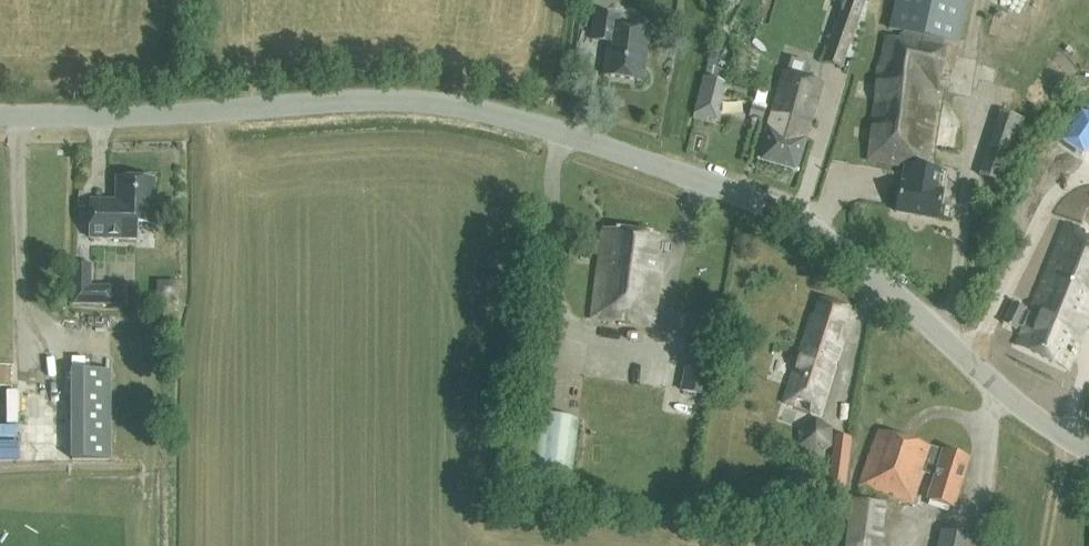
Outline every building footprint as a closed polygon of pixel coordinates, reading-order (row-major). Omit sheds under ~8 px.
[(841,14),(824,59),(842,66),(859,21),(866,2),(860,0),(846,0),(841,14)] [(938,219),(943,191),(946,171),(926,167),(932,137),(945,49),(943,49),(945,40),(959,44),(969,0),(895,0),(889,28),(903,31),(901,40),(887,36),(880,64),(875,92),(870,159),(907,165),(904,184),(902,183),(897,211),(938,219)] [(1067,0),(1007,0),(1006,11),(1020,11),(1017,57),(1029,58),(1030,46),(1064,48),(1067,0)] [(596,12),(591,40),(608,43),(607,49),(603,74),(643,80),(650,31),(617,26),(619,16),(596,12)] [(798,170),(822,83),(783,72),(759,159),(798,170)] [(698,96),(719,101),(723,83),(721,83),(702,78),(698,96)] [(748,116),(761,120),(766,105),(752,101),(748,116)] [(1025,117),(999,109),(979,177),(1005,183),(1025,117)] [(154,223),(155,179),(117,178),(116,204),(91,203),(90,234),(138,235),(139,223),(154,223)] [(1088,317),(1088,232),(1068,223),(1017,345),(1068,366),(1088,317)] [(603,229),(591,322),(654,330),(661,276),(654,275),(659,237),(603,229)] [(71,305),(123,306),(123,289),(90,289),(90,265),(71,264),(71,305)] [(850,307),(820,297),(815,313),(812,314),(783,404),(793,407),(798,399),(811,403),(810,412),(818,415),(843,340),(839,339),(850,307)] [(705,396),(719,316),(692,311),(688,334),(690,335),(680,391),(705,396)] [(109,371),(71,371),(71,460),(109,460),(109,371)] [(13,380),(12,415),(26,415),(27,380),(13,380)] [(573,419),(535,414),(527,480),(565,484),(573,419)] [(798,445),(815,456),(832,446),(833,427),(816,417),(799,427),(798,445)] [(878,429),(859,485),(912,504),(923,472),(935,475),(928,499),(953,507),(969,459),(943,451),(932,448),(932,447),(878,429)] [(51,446),(50,433),(32,434),(33,447),(51,446)] [(836,538),(851,438),(836,436),(827,494),(836,495),(834,511),(819,509),(815,534),(836,538)] [(846,545),(880,545),(885,503),(851,499),(846,545)] [(973,537),(942,530),(938,545),(971,545),(973,537)]
